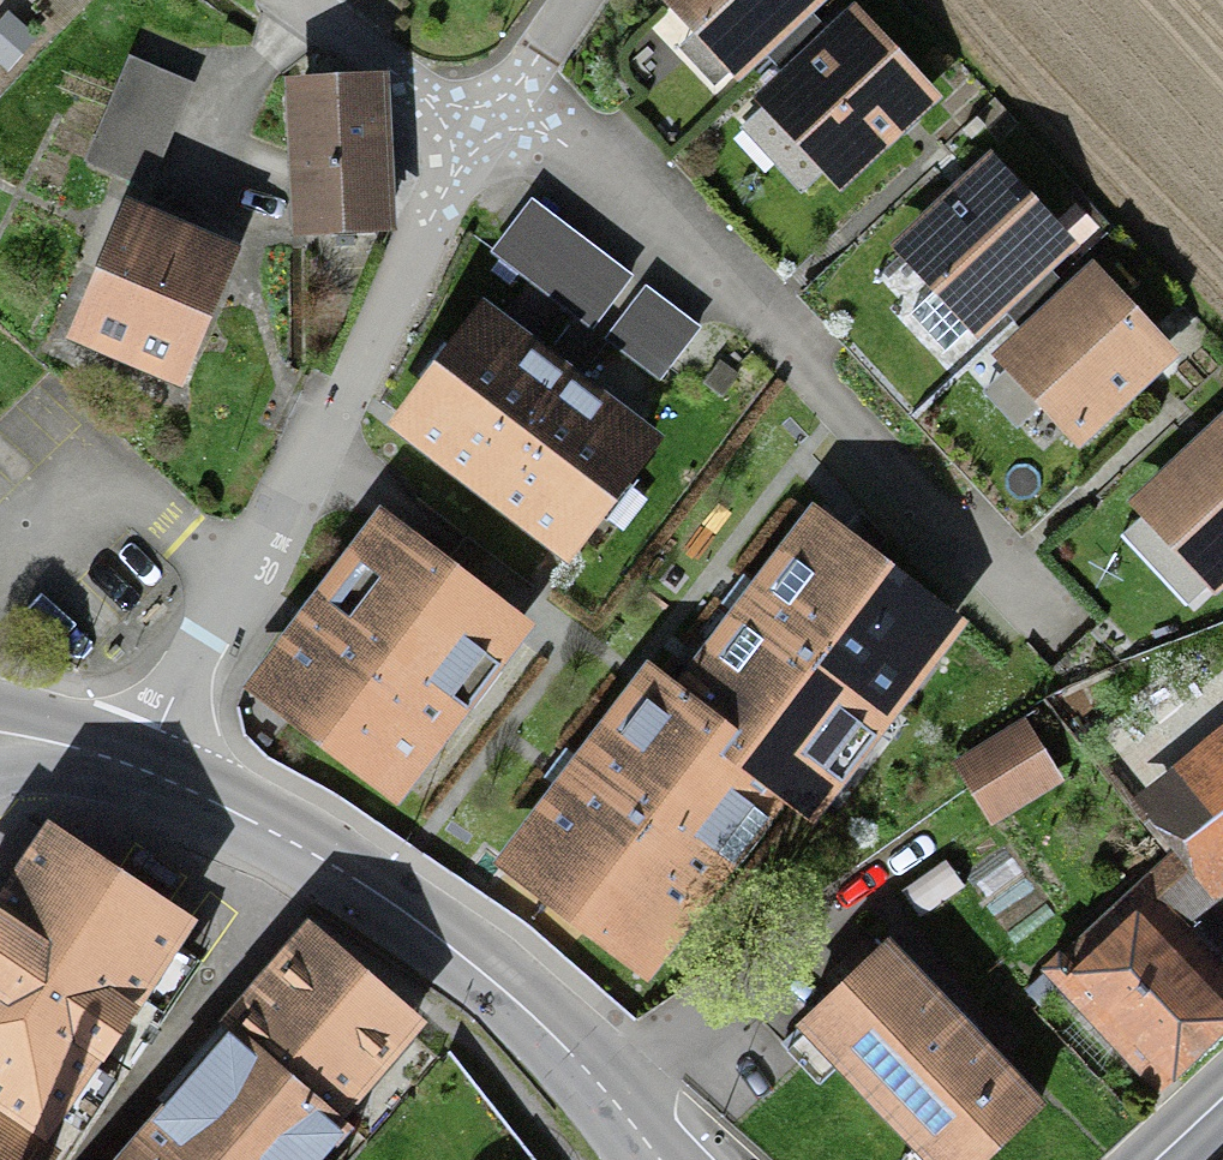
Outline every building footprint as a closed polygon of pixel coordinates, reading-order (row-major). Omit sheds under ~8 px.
[(728,80),(816,0),(656,0),(728,80)] [(750,95),(836,185),(932,94),(846,4),(750,95)] [(188,89),(134,64),(89,158),(144,183),(188,89)] [(295,90),(299,231),(383,229),(379,88),(295,90)] [(883,244),(973,342),(1081,245),(991,146),(883,244)] [(632,278),(535,202),(498,249),(594,325),(632,278)] [(83,344),(170,379),(220,256),(133,221),(83,344)] [(991,356),(1070,443),(1165,356),(1086,270),(991,356)] [(692,333),(649,296),(615,335),(659,372),(692,333)] [(406,420),(545,531),(637,414),(484,313),(406,420)] [(1204,594),(1222,577),(1222,416),(1221,413),(1121,504),(1204,594)] [(257,698),(366,790),(521,606),(412,515),(257,698)] [(651,678),(511,858),(637,956),(776,778),(806,802),(947,622),(821,524),(682,702),(651,678)] [(952,763),(988,823),(1061,780),(1024,719),(952,763)] [(1222,1017),(1222,976),(1168,911),(1222,864),(1222,752),(1152,813),(1184,850),(1051,963),(1150,1079),(1222,1017)] [(179,922),(49,833),(0,905),(0,1159),(16,1159),(179,922)] [(333,1097),(399,1022),(399,990),(284,888),(204,980),(221,999),(79,1159),(277,1159),(333,1097)] [(916,1159),(964,1159),(1031,1095),(885,944),(792,1032),(916,1159)]
